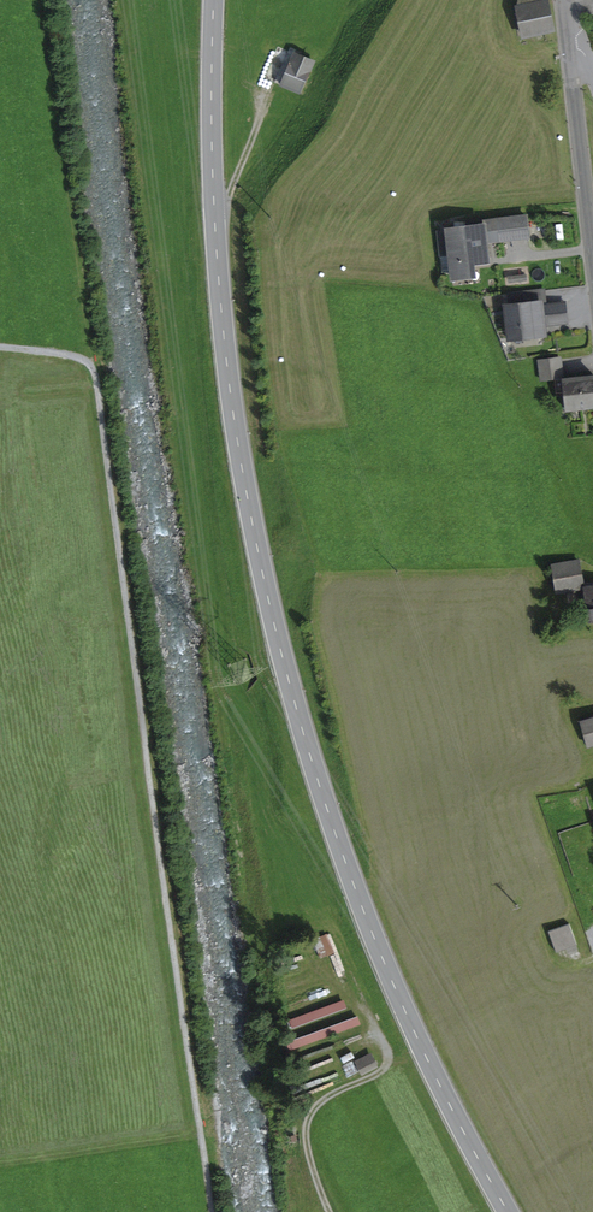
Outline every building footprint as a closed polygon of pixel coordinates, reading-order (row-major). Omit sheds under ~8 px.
[(542,0),(520,0),(518,7),(524,35),(553,29),(548,1),(542,2),(542,0)] [(295,54),(281,85),(300,94),(314,62),(295,54)] [(483,224),(447,228),(447,230),(449,254),(452,276),(470,274),(469,261),(488,259),(486,242),(485,232),(493,231),(494,241),(528,237),(526,216),(483,221),(483,224)] [(440,255),(449,254),(447,230),(438,231),(440,255)] [(486,242),(494,241),(493,231),(485,232),(486,242)] [(544,290),(530,292),(531,304),(540,303),(540,305),(545,305),(544,290)] [(510,337),(543,333),(542,325),(541,311),(545,311),(547,324),(565,322),(563,303),(545,305),(540,305),(540,303),(531,304),(530,292),(510,294),(511,306),(507,307),(510,337)] [(562,376),(560,358),(539,361),(541,379),(554,377),(562,376)] [(566,409),(592,406),(592,375),(562,379),(564,392),(566,409)] [(556,393),(564,392),(562,379),(562,376),(554,377),(556,393)] [(579,561),(554,565),(558,591),(584,587),(579,561)] [(590,620),(592,619),(592,585),(585,586),(590,620)] [(587,746),(592,745),(592,717),(580,721),(587,746)] [(549,931),(555,950),(556,949),(575,943),(576,942),(569,923),(549,931)] [(329,935),(312,941),(318,960),(335,954),(329,935)] [(556,949),(557,952),(576,945),(575,943),(556,949)] [(345,1000),(290,1018),(293,1027),(348,1009),(345,1000)] [(356,1009),(284,1035),(290,1051),(362,1025),(356,1009)] [(356,1060),(363,1072),(376,1065),(372,1058),(367,1060),(365,1056),(356,1060)]
